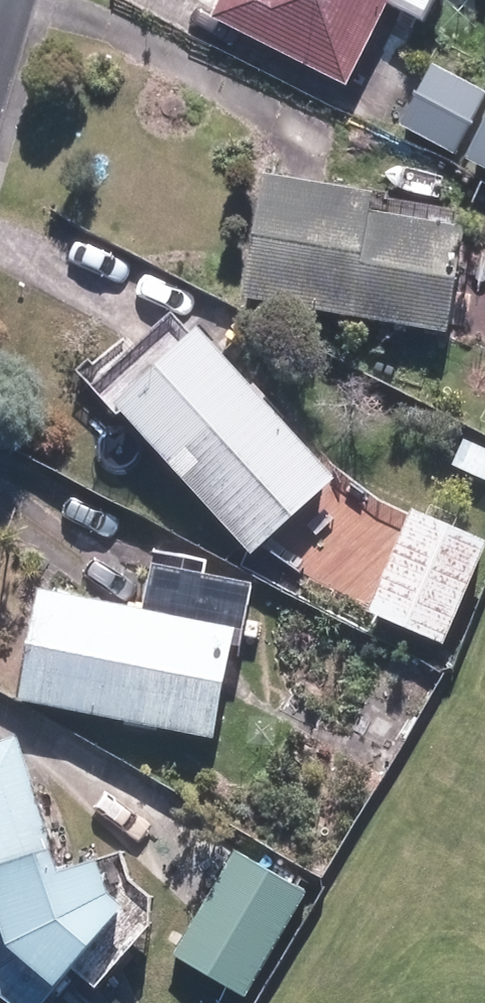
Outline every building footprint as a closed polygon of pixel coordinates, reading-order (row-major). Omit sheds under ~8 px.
[(355,84),(398,0),(232,0),(224,17),(355,84)] [(484,155),(484,91),(441,66),(414,116),(484,155)] [(386,196),(277,176),(255,298),(456,334),(476,228),(383,212),(386,196)] [(127,407),(258,557),(343,482),(211,333),(127,407)] [(484,482),(484,450),(467,443),(455,469),(484,482)] [(450,645),(484,563),(484,538),(417,510),(373,613),(450,645)] [(27,703),(224,739),(241,647),(250,647),(262,583),(164,565),(155,612),(46,592),(27,703)] [(21,1002),(55,1002),(69,985),(73,988),(140,905),(125,894),(115,863),(76,875),(31,735),(0,745),(0,986),(21,1002)] [(178,957),(247,997),(307,896),(238,856),(178,957)]
